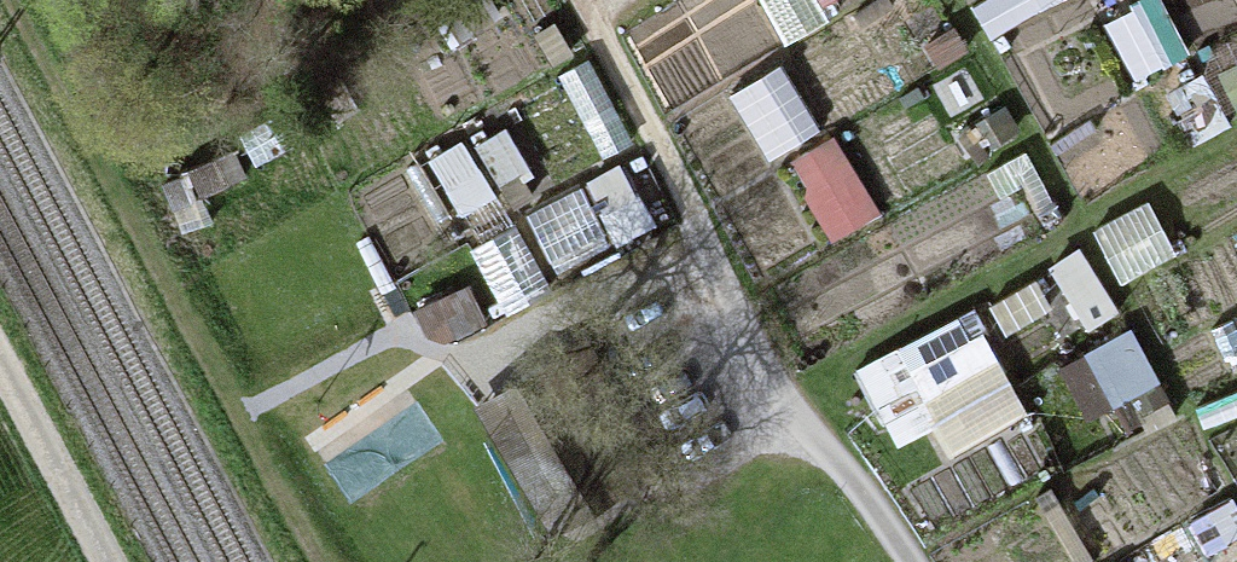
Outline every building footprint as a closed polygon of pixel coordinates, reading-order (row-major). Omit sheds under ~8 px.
[(789,38),(835,12),(828,0),(768,0),(789,38)] [(1043,0),(984,0),(992,20),(1043,0)] [(1106,8),(1138,71),(1193,44),(1171,0),(1122,0),(1106,8)] [(729,79),(769,150),(824,119),(784,48),(729,79)] [(1177,74),(1193,118),(1236,102),(1236,52),(1177,74)] [(417,151),(455,230),(639,141),(601,62),(417,151)] [(831,230),(881,204),(839,123),(788,149),(831,230)] [(408,271),(445,342),(665,225),(627,155),(408,271)] [(1087,234),(1058,249),(1090,314),(1120,299),(1087,234)] [(1008,326),(1075,294),(1058,260),(991,292),(1008,326)] [(1087,405),(1165,368),(1137,309),(1059,345),(1087,405)] [(583,390),(606,377),(577,330),(526,360),(535,374),(479,408),(548,521),(580,501),(550,452),(602,421),(583,390)] [(1128,554),(1108,561),(1131,561),(1128,554)]
